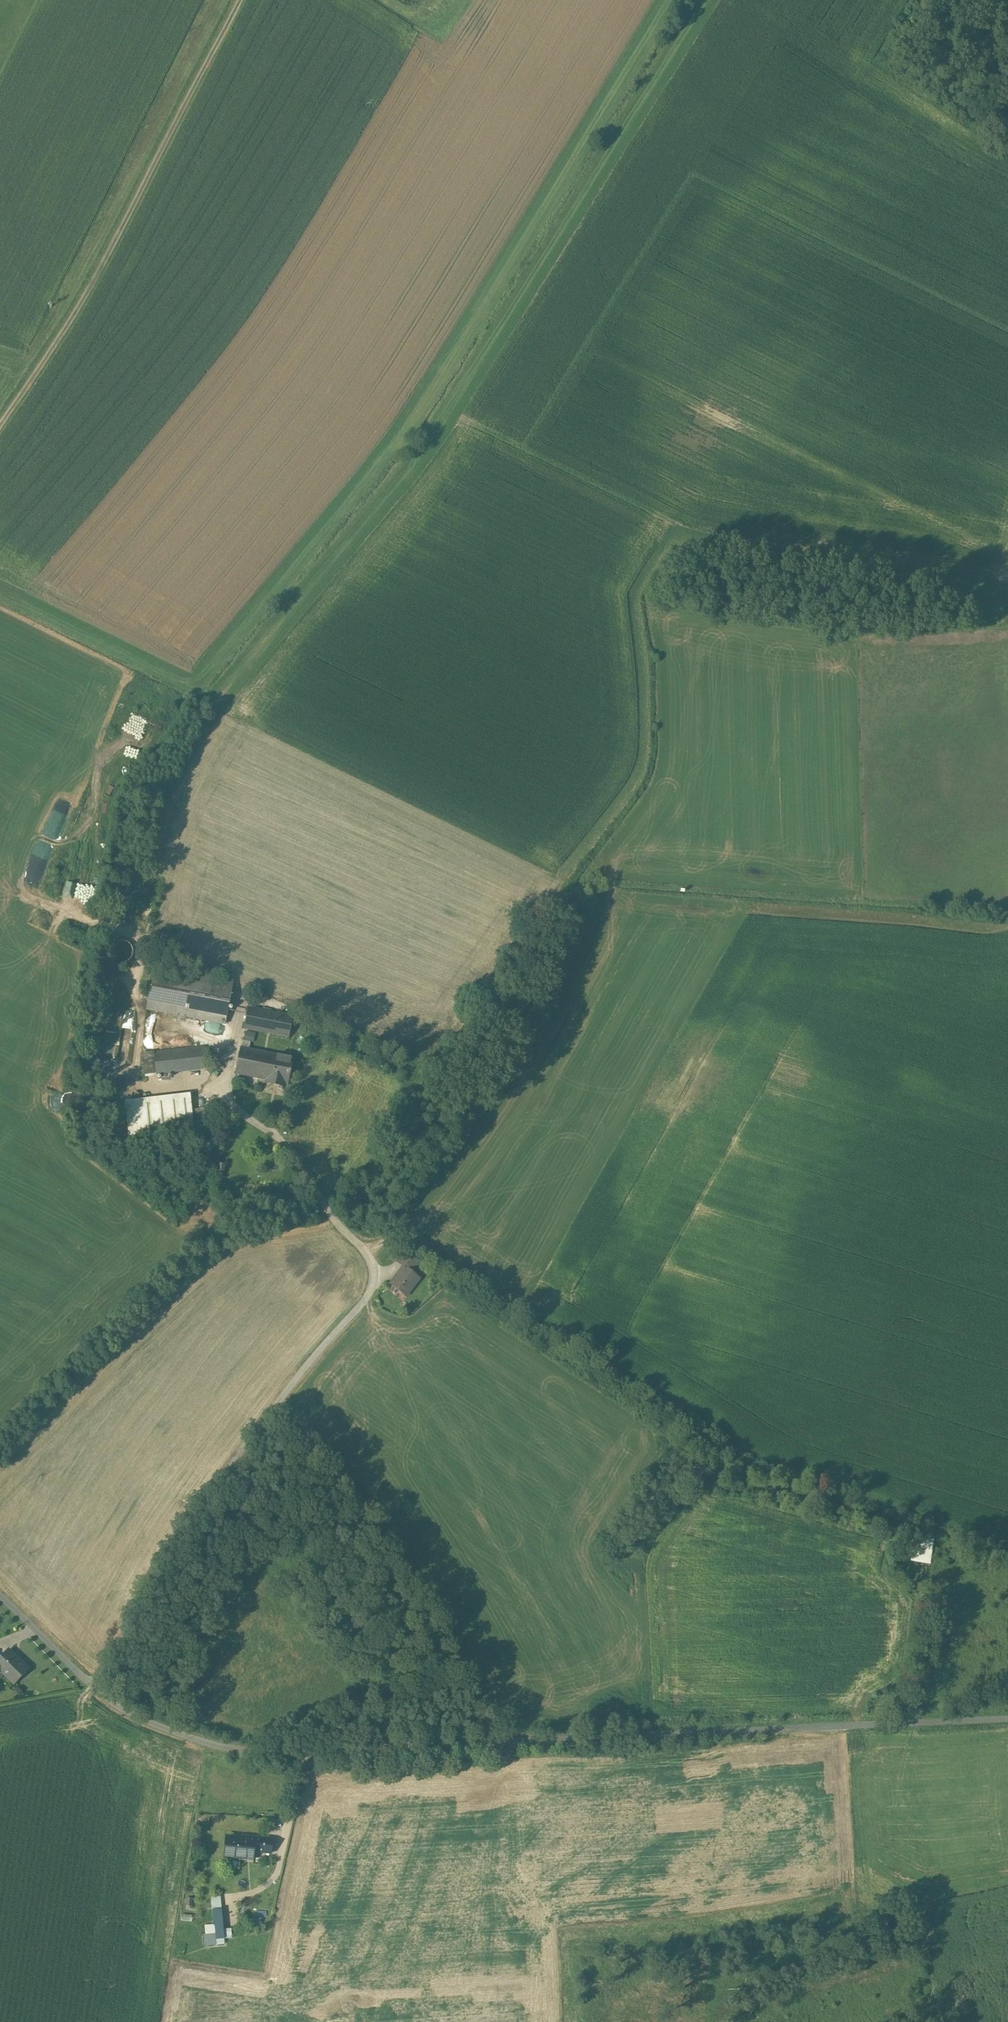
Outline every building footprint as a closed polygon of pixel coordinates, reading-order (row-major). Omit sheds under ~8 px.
[(126,880),(140,882),(141,875),(127,873),(126,880)] [(233,992),(153,976),(151,986),(147,1009),(228,1025),(233,992)] [(113,1051),(124,987),(110,984),(99,1048),(113,1051)] [(292,1016),(248,1007),(244,1028),(288,1037),(292,1016)] [(118,1040),(120,1064),(129,1063),(128,1039),(118,1040)] [(250,1042),(242,1041),(241,1048),(249,1050),(250,1042)] [(204,1046),(154,1052),(156,1074),(207,1068),(204,1046)] [(241,1048),(240,1048),(235,1073),(261,1078),(266,1053),(249,1050),(241,1048)] [(293,1058),(266,1053),(261,1078),(271,1081),(280,1083),(280,1082),(288,1084),(293,1058)] [(189,1094),(126,1101),(126,1106),(129,1132),(193,1124),(189,1094)] [(419,1263),(404,1251),(397,1261),(404,1267),(404,1266),(412,1272),(419,1263)] [(404,1267),(391,1284),(406,1296),(419,1278),(412,1272),(404,1266),(404,1267)] [(914,1537),(911,1561),(930,1564),(934,1540),(914,1537)] [(2,1672),(14,1683),(28,1669),(8,1650),(0,1659),(0,1674),(2,1672)] [(242,1838),(226,1836),(226,1837),(228,1837),(228,1846),(225,1845),(224,1856),(253,1858),(253,1851),(270,1853),(272,1839),(242,1836),(242,1838)] [(221,1908),(221,1893),(211,1893),(211,1909),(221,1908)] [(221,1909),(212,1910),(213,1923),(214,1923),(214,1924),(215,1933),(216,1939),(224,1938),(221,1909)] [(214,1924),(205,1925),(206,1934),(215,1933),(214,1924)]
